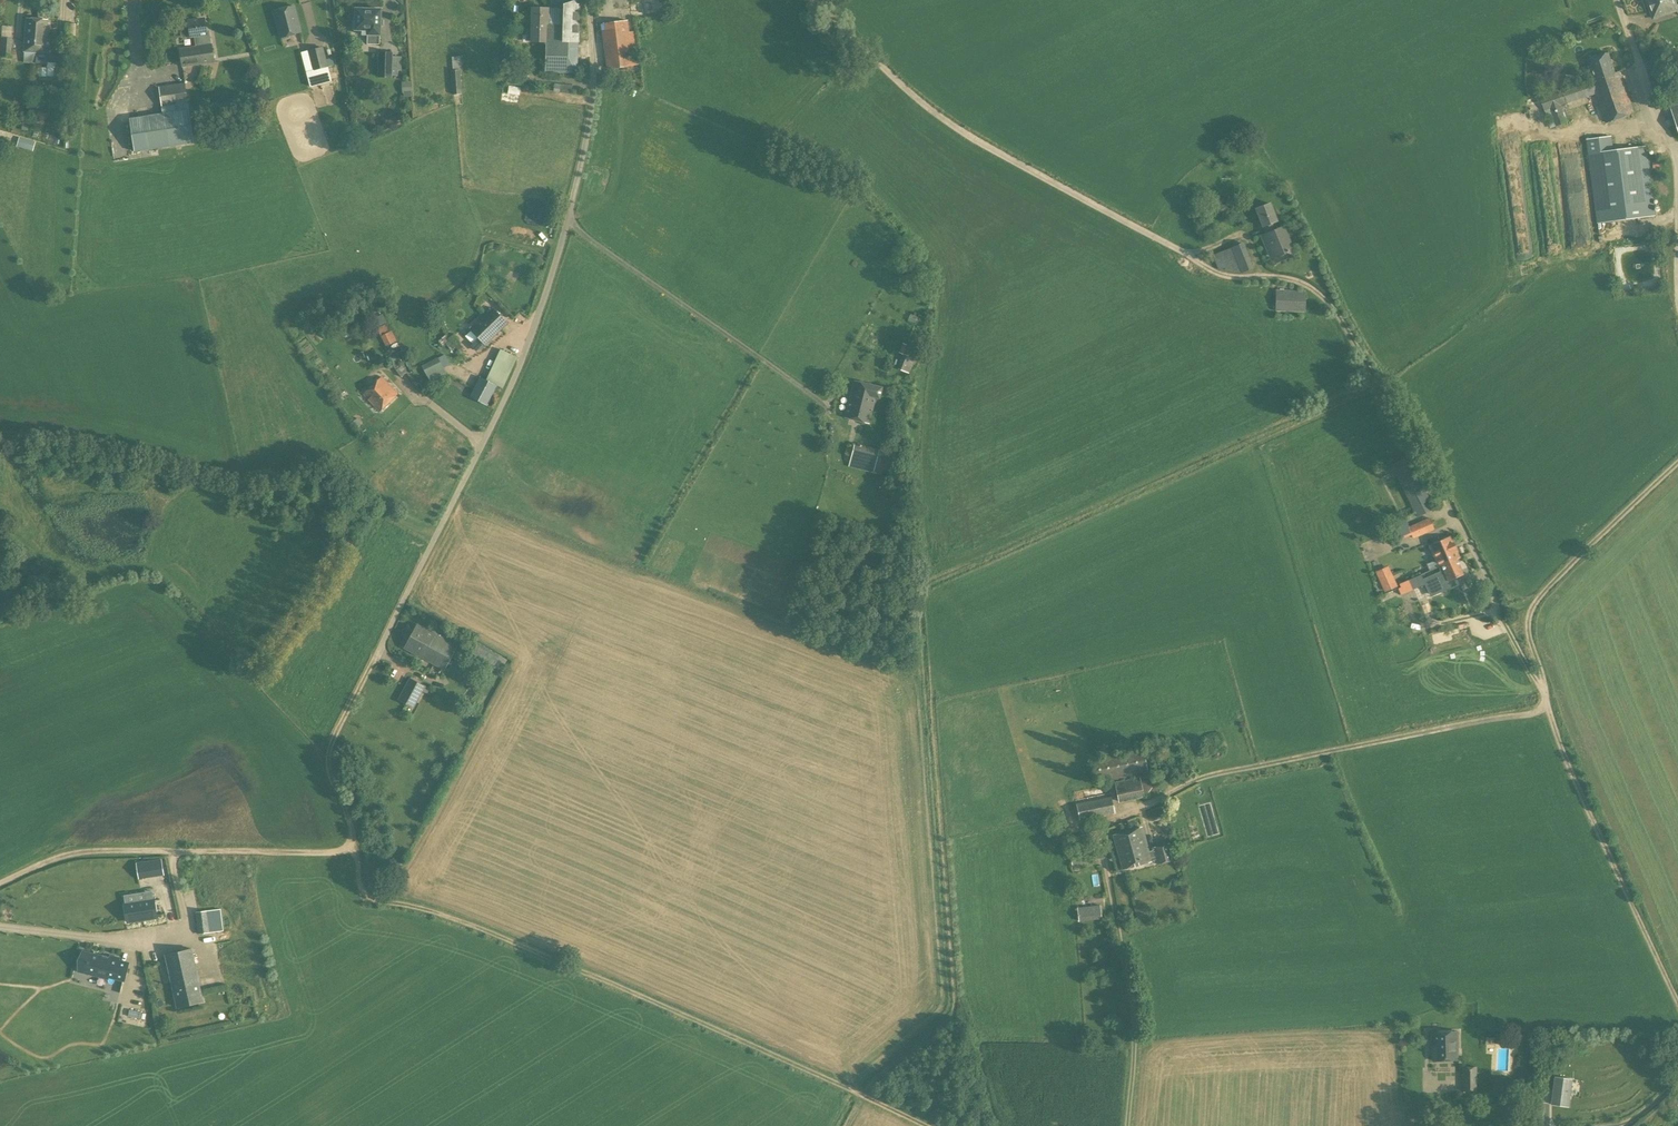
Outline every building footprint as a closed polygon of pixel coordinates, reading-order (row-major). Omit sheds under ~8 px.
[(527,41),(530,41),(544,41),(546,41),(545,72),(574,73),(576,0),(547,7),(531,7),(531,28),(527,28),(527,37),(527,41)] [(1676,5),(1674,0),(1647,0),(1652,14),(1667,9),(1668,14),(1677,11),(1677,13),(1677,5),(1676,5)] [(284,9),(274,12),(281,38),(300,33),(293,7),(284,9)] [(356,9),(356,30),(363,30),(363,34),(367,34),(367,43),(380,43),(381,27),(383,26),(383,20),(381,19),(381,10),(356,9)] [(24,52),(36,53),(38,19),(26,18),(25,33),(24,52)] [(47,20),(38,19),(36,53),(45,53),(47,35),(47,20)] [(182,67),(193,65),(213,62),(210,42),(211,42),(209,31),(206,31),(205,20),(199,21),(199,20),(188,21),(191,37),(194,36),(196,46),(179,49),(180,57),(182,67)] [(622,20),(604,22),(604,23),(600,24),(601,28),(606,70),(638,66),(634,31),(629,32),(628,20),(622,21),(622,20)] [(11,57),(13,26),(1,26),(0,44),(0,56),(11,57)] [(49,47),(48,63),(55,63),(54,72),(70,73),(72,42),(58,40),(57,48),(49,47)] [(327,67),(323,48),(310,52),(315,70),(327,67)] [(1557,127),(1567,123),(1561,105),(1598,93),(1598,96),(1608,124),(1634,115),(1620,74),(1616,75),(1609,53),(1589,59),(1596,80),(1591,82),(1591,80),(1540,97),(1544,111),(1551,109),(1557,127)] [(392,54),(380,54),(379,76),(391,77),(392,54)] [(459,57),(452,57),(453,70),(451,70),(452,93),(461,93),(459,57)] [(184,83),(172,85),(175,104),(188,102),(184,83)] [(571,94),(572,86),(554,84),(553,92),(571,94)] [(161,107),(175,104),(172,85),(158,87),(161,107)] [(509,87),(508,94),(520,96),(520,88),(509,87)] [(1667,98),(1677,128),(1677,89),(1666,94),(1667,98)] [(193,144),(188,111),(129,120),(134,153),(193,144)] [(46,115),(38,112),(34,125),(42,128),(46,115)] [(1608,136),(1585,140),(1597,224),(1654,216),(1644,145),(1610,150),(1608,136)] [(16,147),(33,151),(35,142),(19,137),(16,147)] [(1256,209),(1262,227),(1263,226),(1266,234),(1264,234),(1273,257),(1292,250),(1283,227),(1279,228),(1277,221),(1270,203),(1256,209)] [(1212,255),(1218,269),(1241,273),(1253,268),(1243,242),(1241,243),(1240,240),(1232,243),(1233,247),(1231,247),(1231,248),(1212,255)] [(1305,312),(1306,291),(1276,290),(1275,311),(1305,312)] [(485,317),(470,329),(472,331),(467,336),(474,344),(479,339),(485,345),(508,324),(494,309),(487,315),(484,311),(481,313),(485,317)] [(384,314),(374,318),(380,334),(390,331),(384,314)] [(392,331),(381,337),(386,347),(397,342),(392,331)] [(450,339),(446,343),(451,351),(456,347),(454,344),(458,342),(453,335),(449,338),(450,339)] [(899,353),(903,355),(898,369),(909,373),(911,370),(915,371),(922,350),(919,349),(921,346),(904,340),(899,353)] [(470,397),(486,405),(501,377),(507,380),(517,357),(500,349),(487,380),(480,376),(470,397)] [(389,360),(389,361),(401,377),(407,372),(397,360),(398,359),(394,354),(388,359),(389,360)] [(421,366),(430,382),(447,373),(444,368),(450,365),(444,355),(438,358),(438,357),(421,366)] [(364,394),(379,411),(397,394),(382,377),(364,394)] [(851,381),(848,390),(852,391),(846,417),(869,423),(875,397),(879,398),(881,388),(855,381),(851,381)] [(341,394),(336,397),(339,402),(344,398),(341,394)] [(358,418),(354,421),(358,427),(362,424),(358,418)] [(881,475),(887,454),(879,452),(879,450),(854,444),(848,467),(873,473),(881,475)] [(1434,509),(1411,464),(1408,466),(1404,458),(1387,467),(1391,475),(1395,473),(1417,517),(1434,509)] [(1405,516),(1386,523),(1393,541),(1411,535),(1413,539),(1434,530),(1429,518),(1409,526),(1405,516)] [(1428,545),(1435,561),(1457,551),(1450,536),(1428,545)] [(1460,558),(1457,551),(1435,561),(1438,567),(1441,566),(1443,571),(1429,577),(1435,593),(1448,587),(1445,582),(1463,575),(1456,559),(1460,558)] [(1375,571),(1385,592),(1398,586),(1389,565),(1375,571)] [(1408,579),(1412,590),(1425,584),(1421,574),(1408,579)] [(458,645),(417,623),(404,648),(444,670),(458,645)] [(500,658),(476,645),(470,657),(493,670),(500,658)] [(414,704),(418,696),(423,687),(410,679),(400,697),(414,704)] [(1093,758),(1097,782),(1148,772),(1143,748),(1093,758)] [(1156,781),(1151,776),(1115,782),(1118,803),(1144,797),(1144,796),(1159,793),(1156,781)] [(1078,819),(1112,812),(1108,791),(1073,798),(1078,819)] [(1150,859),(1148,851),(1147,851),(1140,827),(1113,834),(1123,869),(1150,861),(1150,859)] [(1151,850),(1148,851),(1150,859),(1156,858),(1158,864),(1173,860),(1169,843),(1151,848),(1151,850)] [(151,875),(149,862),(136,864),(138,877),(151,875)] [(125,904),(128,922),(156,918),(154,900),(153,900),(152,894),(145,895),(146,901),(125,904)] [(1091,906),(1092,920),(1101,919),(1100,904),(1091,906)] [(219,910),(206,912),(205,911),(196,912),(198,934),(208,932),(206,919),(220,917),(219,910)] [(191,948),(165,954),(177,1006),(203,1001),(191,948)] [(115,977),(124,980),(128,964),(119,961),(120,959),(110,956),(109,961),(101,959),(101,956),(90,953),(88,961),(87,961),(87,963),(88,963),(85,973),(108,979),(108,976),(115,978),(115,977)] [(1431,1033),(1432,1060),(1458,1059),(1457,1032),(1431,1033)] [(1479,1091),(1478,1067),(1465,1067),(1466,1092),(1479,1091)] [(1552,1104),(1569,1107),(1573,1079),(1555,1077),(1552,1104)]
